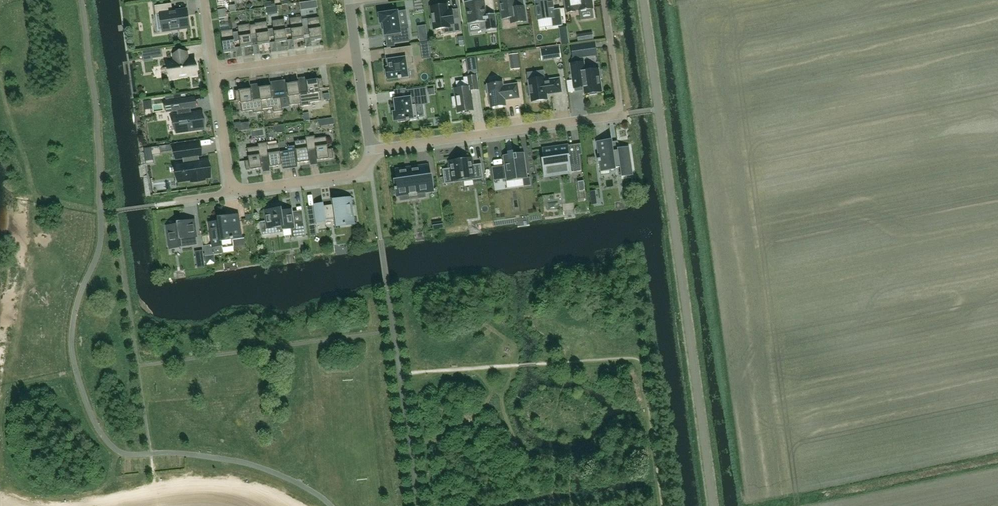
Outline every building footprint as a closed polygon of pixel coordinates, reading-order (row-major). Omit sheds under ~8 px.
[(465,2),(469,24),(470,32),(482,30),(487,30),(496,29),(494,14),(486,15),(484,0),(478,0),(465,2)] [(526,21),(524,6),(516,7),(515,0),(500,0),(503,19),(517,17),(518,22),(526,21)] [(539,29),(540,29),(538,20),(551,18),(553,27),(563,25),(561,8),(553,9),(553,8),(554,8),(553,2),(552,2),(552,0),(535,0),(539,29)] [(568,13),(576,11),(575,10),(579,9),(579,11),(593,9),(592,0),(566,0),(568,13)] [(189,27),(187,12),(187,10),(173,12),(172,3),(155,6),(156,15),(161,14),(163,31),(171,29),(172,31),(180,30),(179,28),(189,27)] [(447,5),(431,7),(433,19),(431,20),(432,27),(434,27),(434,30),(450,27),(449,25),(453,24),(454,33),(461,32),(460,18),(453,19),(452,10),(451,10),(452,11),(448,11),(447,5)] [(397,11),(380,14),(381,23),(384,22),(385,35),(392,34),(394,43),(411,41),(408,25),(399,26),(397,11)] [(291,28),(286,29),(287,35),(292,34),(293,40),(305,39),(304,36),(303,22),(302,17),(290,19),(291,28)] [(310,35),(311,41),(323,39),(320,17),(308,19),(308,21),(303,22),(304,36),(310,35)] [(288,41),(287,35),(286,29),(285,19),(273,21),(274,29),(268,30),(269,38),(275,37),(276,43),(288,41)] [(255,25),(250,26),(252,40),(258,39),(258,45),(259,45),(270,43),(269,38),(268,30),(267,22),(255,24),(255,25)] [(420,24),(422,38),(428,37),(427,23),(420,24)] [(253,45),(252,40),(250,26),(250,24),(238,26),(239,32),(233,33),(235,42),(240,42),(241,48),(253,46),(253,45)] [(233,30),(221,31),(224,53),(236,51),(235,42),(233,33),(233,30)] [(588,53),(596,52),(595,42),(571,46),(573,57),(581,56),(580,50),(588,49),(588,53)] [(389,78),(389,79),(399,78),(399,79),(402,79),(402,80),(410,78),(409,69),(407,70),(406,64),(413,63),(411,47),(391,50),(392,60),(388,60),(389,68),(387,68),(387,70),(385,70),(387,78),(389,78)] [(553,58),(561,57),(559,47),(551,48),(553,58)] [(162,49),(152,51),(153,58),(163,57),(162,49)] [(513,52),(514,65),(521,64),(521,52),(513,52)] [(171,78),(196,75),(194,59),(189,60),(188,53),(173,55),(174,62),(169,63),(171,78)] [(574,88),(581,87),(582,87),(584,87),(585,94),(590,93),(590,95),(598,94),(597,92),(602,92),(600,79),(602,79),(601,70),(599,71),(599,69),(585,71),(584,62),(571,64),(574,88)] [(476,76),(464,77),(465,85),(462,85),(463,88),(455,89),(456,98),(453,98),(454,106),(457,106),(458,112),(462,112),(462,113),(469,112),(469,110),(473,110),(471,94),(472,94),(472,90),(478,89),(476,76)] [(529,80),(530,87),(528,87),(529,96),(531,95),(532,102),(548,99),(547,93),(551,92),(551,93),(562,92),(560,78),(545,80),(544,77),(529,80)] [(307,87),(303,87),(299,88),(299,82),(298,82),(302,106),(311,105),(310,102),(322,101),(320,89),(324,88),(322,79),(306,81),(307,87)] [(288,90),(280,91),(283,111),(281,98),(289,97),(290,105),(301,104),(301,106),(302,106),(298,82),(287,84),(288,90)] [(503,82),(488,85),(488,86),(486,86),(487,93),(489,93),(491,107),(506,105),(505,99),(519,97),(517,84),(503,86),(503,82)] [(274,112),(283,111),(280,91),(272,92),(271,86),(259,88),(263,112),(263,109),(273,108),(274,112)] [(260,94),(256,94),(252,95),(251,89),(235,91),(237,100),(241,100),(242,112),(253,111),(254,113),(263,112),(259,88),(260,94)] [(393,113),(395,121),(398,120),(398,122),(408,121),(408,120),(409,120),(409,119),(417,118),(416,105),(419,105),(418,97),(426,96),(425,88),(406,91),(407,98),(395,100),(396,112),(393,113)] [(188,99),(166,102),(168,111),(177,110),(178,116),(176,116),(178,132),(204,128),(201,112),(190,114),(190,109),(190,108),(188,99)] [(315,136),(306,137),(310,162),(310,161),(309,156),(313,155),(317,154),(318,160),(334,158),(332,149),(328,149),(327,137),(315,139),(315,136)] [(296,146),(288,147),(289,158),(297,157),(298,163),(310,162),(306,137),(306,140),(295,141),(296,146)] [(599,162),(600,168),(601,172),(616,170),(616,168),(620,167),(622,177),(633,175),(629,147),(618,148),(617,144),(613,144),(612,139),(596,142),(599,159),(598,159),(598,162),(599,162)] [(200,143),(193,144),(175,147),(177,159),(183,158),(184,164),(177,165),(179,182),(192,180),(192,182),(205,180),(205,178),(211,177),(208,160),(198,162),(197,156),(201,155),(200,143)] [(245,161),(247,170),(262,168),(262,162),(266,162),(269,161),(270,167),(271,167),(267,143),(258,144),(259,147),(247,148),(249,161),(245,161)] [(281,160),(289,158),(288,147),(287,147),(288,151),(280,152),(279,144),(268,145),(268,143),(267,143),(271,167),(282,165),(281,160)] [(545,176),(570,173),(582,171),(579,155),(580,155),(580,154),(569,155),(568,145),(559,147),(559,148),(553,149),(553,148),(543,149),(545,159),(543,159),(545,176)] [(524,186),(531,185),(530,177),(528,178),(524,153),(513,154),(513,151),(508,152),(508,155),(503,156),(504,165),(492,167),(494,181),(506,179),(507,181),(523,179),(524,186)] [(472,159),(450,162),(451,168),(443,169),(444,177),(452,176),(452,180),(460,179),(462,179),(463,182),(483,179),(481,164),(472,165),(472,159)] [(396,188),(395,188),(395,190),(396,190),(397,195),(400,195),(409,193),(409,199),(419,198),(418,192),(426,191),(433,190),(431,175),(430,175),(429,176),(428,167),(419,168),(411,169),(411,171),(409,171),(408,171),(406,171),(406,168),(396,169),(398,180),(396,180),(395,180),(396,188)] [(338,226),(358,223),(354,223),(350,199),(355,198),(354,197),(335,200),(335,204),(323,206),(323,204),(315,205),(317,222),(325,221),(325,220),(337,218),(338,226)] [(304,221),(294,222),(292,209),(276,211),(276,209),(265,210),(266,221),(261,222),(266,222),(267,229),(282,227),(283,230),(291,229),(292,238),(306,236),(306,235),(304,236),(302,222),(304,221)] [(239,214),(225,216),(218,217),(218,221),(209,222),(212,245),(212,248),(222,246),(222,248),(234,247),(233,240),(242,238),(239,214)] [(502,225),(512,223),(511,216),(500,218),(502,225)] [(197,237),(195,225),(194,220),(178,222),(178,224),(167,226),(170,249),(182,247),(181,239),(197,237)] [(213,255),(212,248),(212,245),(204,246),(206,256),(213,255)] [(203,251),(196,252),(198,268),(205,267),(203,251)]
